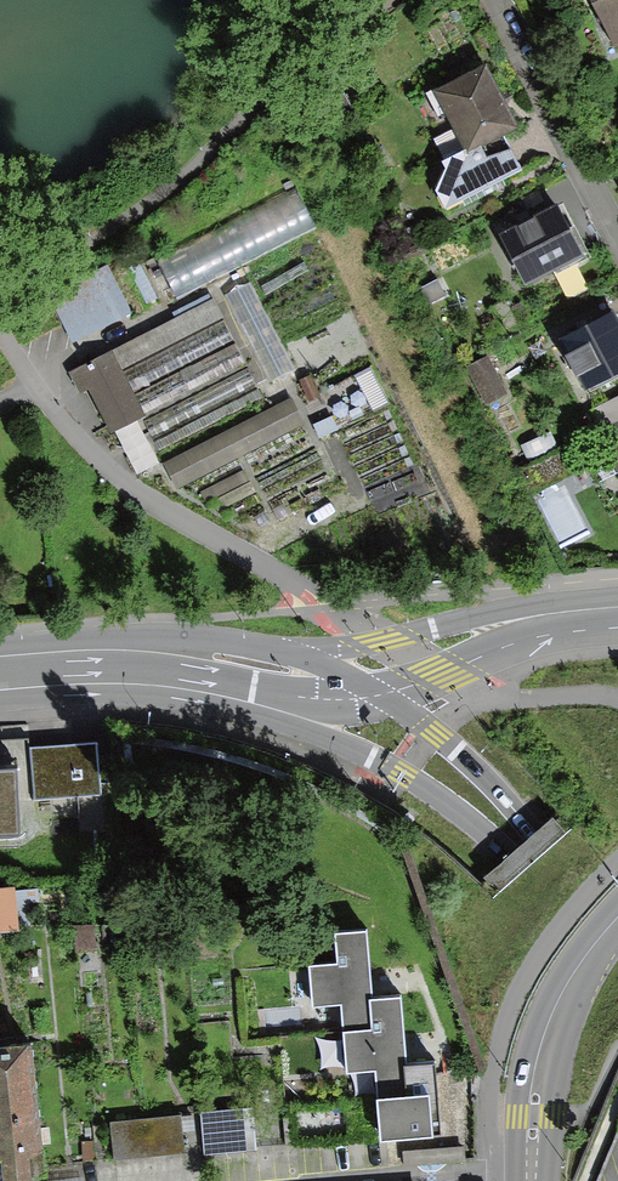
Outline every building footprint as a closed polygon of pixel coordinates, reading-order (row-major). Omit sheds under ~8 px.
[(611,50),(617,45),(617,0),(583,0),(611,50)] [(476,65),(428,90),(462,153),(510,127),(476,65)] [(161,254),(181,296),(322,230),(302,188),(161,254)] [(559,207),(499,236),(525,289),(585,261),(559,207)] [(97,332),(136,314),(114,266),(75,285),(97,332)] [(232,292),(272,386),(301,374),(261,280),(232,292)] [(564,351),(589,397),(617,381),(617,323),(617,322),(564,351)] [(107,350),(68,370),(102,436),(141,417),(107,350)] [(500,395),(484,353),(467,360),(483,402),(500,395)] [(301,406),(166,455),(177,484),(312,435),(301,406)] [(111,433),(134,476),(157,463),(134,421),(111,433)] [(608,463),(617,482),(617,458),(608,463)] [(96,745),(30,750),(33,797),(99,793),(96,745)] [(21,837),(17,770),(0,770),(0,838),(21,837)] [(0,887),(0,929),(12,928),(9,886),(0,887)] [(367,932),(335,934),(337,965),(311,967),(314,1008),(342,1006),(347,1073),(377,1071),(382,1138),(439,1134),(439,1127),(434,1066),(405,1068),(405,1058),(400,998),(372,1000),(371,991),(367,932)] [(30,1176),(46,1175),(33,1046),(0,1049),(0,1180),(31,1180),(30,1176)] [(252,1109),(201,1113),(204,1153),(256,1149),(252,1109)] [(179,1114),(111,1122),(115,1162),(183,1154),(179,1114)]
